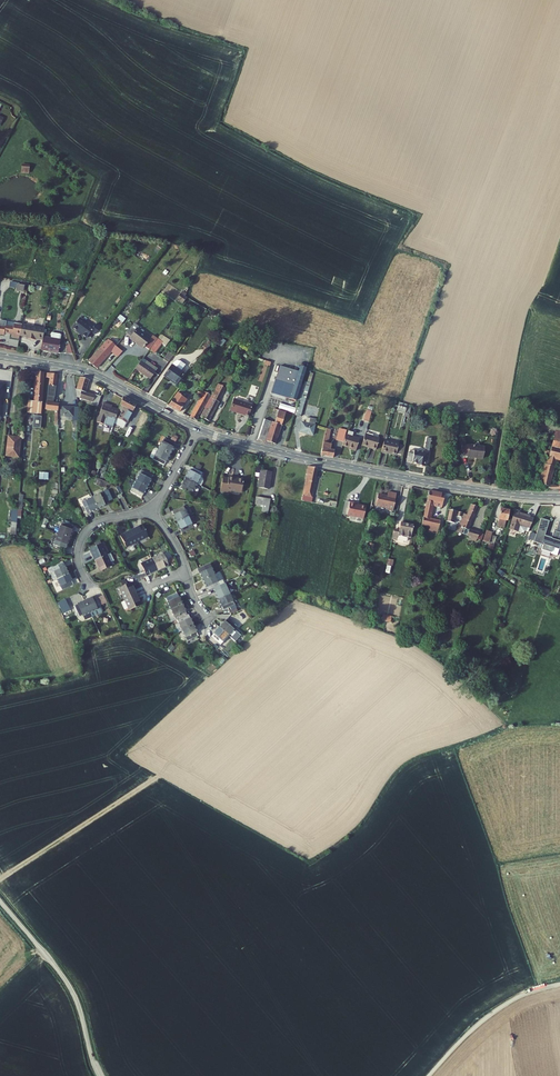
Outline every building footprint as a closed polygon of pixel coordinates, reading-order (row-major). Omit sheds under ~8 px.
[(30,164),(22,164),(22,173),(30,173),(30,164)] [(171,303),(177,308),(181,303),(175,298),(171,303)] [(111,320),(116,324),(121,318),(116,314),(111,320)] [(79,315),(72,325),(86,336),(90,329),(94,332),(99,325),(95,322),(93,325),(79,315)] [(128,335),(142,344),(149,334),(136,325),(138,322),(133,318),(124,329),(129,333),(128,335)] [(21,324),(13,323),(13,325),(4,324),(4,322),(0,321),(0,334),(3,335),(3,332),(12,334),(11,337),(19,338),(19,335),(21,324)] [(44,328),(21,324),(19,335),(26,336),(29,337),(29,339),(34,340),(34,338),(42,339),(42,336),(44,328)] [(50,338),(42,336),(42,339),(40,349),(57,353),(60,340),(59,340),(60,334),(52,333),(50,338)] [(149,346),(154,350),(163,339),(157,335),(149,346)] [(203,342),(206,344),(211,337),(208,335),(203,342)] [(222,343),(225,339),(218,335),(216,339),(222,343)] [(108,350),(115,355),(121,347),(106,337),(87,359),(95,365),(108,350)] [(162,359),(166,362),(171,355),(167,352),(162,359)] [(133,368),(147,379),(155,368),(140,357),(133,368)] [(168,378),(174,382),(181,373),(178,371),(183,364),(178,362),(169,365),(161,376),(167,379),(168,378)] [(298,369),(278,363),(270,391),(294,398),(305,365),(299,363),(298,369)] [(45,373),(37,373),(35,402),(29,402),(29,407),(42,408),(45,373)] [(58,375),(47,374),(47,379),(51,379),(49,398),(57,398),(58,375)] [(306,374),(294,413),(298,414),(310,376),(306,374)] [(89,377),(81,375),(79,387),(82,388),(81,401),(98,405),(101,396),(87,394),(89,377)] [(215,383),(212,389),(220,393),(223,387),(215,383)] [(200,395),(189,415),(195,419),(208,396),(209,393),(198,387),(195,392),(200,395)] [(212,389),(209,393),(208,396),(209,397),(216,401),(220,393),(212,389)] [(168,403),(179,410),(184,403),(181,402),(185,396),(178,391),(175,395),(174,394),(168,403)] [(248,412),(251,401),(232,396),(229,407),(248,412)] [(206,420),(216,401),(209,397),(203,410),(201,410),(198,416),(206,420)] [(405,415),(406,407),(406,403),(403,403),(403,401),(395,398),(392,407),(400,410),(399,414),(405,415)] [(123,399),(119,407),(124,409),(119,420),(122,421),(123,419),(129,421),(136,404),(123,399)] [(61,402),(48,401),(47,408),(58,409),(61,409),(61,402)] [(279,407),(293,412),(295,407),(281,402),(279,407)] [(97,422),(113,427),(114,424),(118,411),(112,409),(113,406),(104,403),(97,422)] [(65,407),(65,416),(66,416),(76,417),(75,428),(80,429),(82,408),(65,407)] [(119,407),(118,411),(114,424),(121,427),(125,428),(129,421),(123,419),(122,421),(119,420),(124,409),(119,407)] [(262,417),(256,437),(264,440),(264,439),(274,442),(284,410),(277,408),(273,420),(262,417)] [(41,428),(42,416),(35,416),(33,427),(41,428)] [(304,431),(304,433),(311,434),(315,419),(306,416),(304,422),(301,421),(299,430),(304,431)] [(444,418),(442,424),(450,427),(452,421),(444,418)] [(324,427),(322,435),(320,454),(333,456),(334,449),(329,449),(330,443),(327,442),(328,428),(324,427)] [(339,427),(335,439),(343,441),(345,433),(346,429),(339,427)] [(119,430),(113,428),(110,435),(117,438),(119,430)] [(542,444),(559,449),(559,432),(551,430),(550,435),(545,433),(542,444)] [(355,449),(358,438),(358,437),(345,433),(343,441),(342,444),(351,447),(350,448),(355,449)] [(364,434),(361,446),(373,449),(376,437),(364,434)] [(406,451),(405,461),(414,463),(414,465),(421,467),(422,459),(425,460),(429,438),(424,436),(422,445),(424,446),(423,450),(418,449),(418,451),(410,449),(409,452),(406,451)] [(382,438),(379,450),(393,453),(396,442),(382,438)] [(20,440),(9,439),(6,459),(18,460),(20,440)] [(174,446),(163,440),(158,450),(169,456),(174,446)] [(460,443),(458,454),(465,456),(465,457),(479,460),(482,448),(460,443)] [(542,444),(539,457),(544,458),(538,484),(549,486),(548,489),(559,489),(559,482),(558,482),(556,484),(550,483),(555,461),(559,462),(559,449),(542,444)] [(164,467),(169,456),(158,450),(154,448),(149,459),(164,467)] [(197,469),(193,467),(187,477),(198,484),(201,486),(204,481),(205,480),(202,477),(204,474),(201,472),(197,469)] [(296,495),(295,500),(310,503),(312,497),(310,496),(317,470),(306,468),(304,474),(306,475),(304,481),(307,482),(304,496),(296,495)] [(152,477),(141,471),(135,482),(146,488),(152,477)] [(272,474),(261,471),(257,487),(267,490),(272,474)] [(191,494),(198,484),(187,477),(181,486),(191,494)] [(228,479),(222,478),(219,492),(225,493),(226,489),(240,493),(243,480),(228,477),(228,479)] [(103,483),(95,479),(93,484),(101,488),(103,483)] [(141,498),(146,488),(135,482),(130,493),(141,498)] [(377,492),(375,504),(387,506),(386,508),(392,510),(396,492),(388,490),(387,494),(377,492)] [(428,491),(421,526),(438,530),(439,522),(429,519),(432,507),(441,509),(444,495),(428,491)] [(104,492),(93,497),(98,508),(109,504),(104,492)] [(11,533),(17,534),(18,518),(22,518),(23,494),(20,494),(19,509),(13,509),(11,533)] [(93,497),(82,501),(87,513),(98,508),(93,497)] [(269,500),(255,497),(254,504),(263,506),(263,509),(266,510),(269,500)] [(354,503),(349,502),(346,516),(362,519),(365,506),(354,505),(354,503)] [(476,507),(471,505),(467,516),(463,515),(460,522),(458,528),(462,529),(466,531),(468,531),(476,507)] [(183,507),(172,513),(177,523),(188,518),(183,507)] [(497,519),(495,527),(502,529),(505,522),(507,523),(511,512),(500,508),(496,519),(497,519)] [(514,510),(507,530),(516,533),(525,536),(532,521),(528,519),(529,517),(523,515),(522,517),(517,515),(517,513),(518,512),(514,510)] [(456,512),(449,511),(446,522),(454,524),(456,519),(455,519),(456,513),(456,512)] [(194,528),(188,518),(177,523),(183,534),(194,528)] [(539,520),(532,544),(541,547),(540,552),(549,555),(550,549),(557,552),(559,544),(556,543),(559,535),(559,536),(559,525),(557,524),(554,533),(552,533),(550,540),(543,538),(548,523),(539,520)] [(75,526),(63,521),(58,533),(70,537),(75,526)] [(392,532),(390,541),(396,542),(396,540),(404,542),(406,541),(407,538),(409,538),(411,526),(399,523),(397,533),(392,532)] [(143,525),(131,530),(136,542),(148,537),(143,525)] [(131,530),(120,535),(125,547),(136,542),(131,530)] [(467,536),(467,537),(477,540),(480,534),(469,531),(467,536)] [(484,532),(481,542),(487,544),(490,536),(491,534),(484,532)] [(66,548),(70,537),(58,533),(54,544),(66,548)] [(100,546),(89,551),(94,562),(106,556),(100,546)] [(109,554),(106,556),(94,562),(100,574),(112,568),(111,566),(114,564),(109,554)] [(163,554),(152,559),(157,571),(169,566),(163,554)] [(152,559),(141,564),(146,575),(157,571),(152,559)] [(63,563),(53,568),(55,573),(51,575),(53,579),(48,582),(48,584),(57,579),(68,574),(63,563)] [(211,565),(199,570),(204,580),(215,576),(211,565)] [(221,573),(215,576),(204,580),(209,592),(214,590),(226,585),(221,573)] [(73,584),(68,574),(57,579),(63,590),(73,584)] [(131,582),(119,588),(124,599),(136,594),(131,582)] [(227,588),(226,585),(214,590),(219,601),(231,595),(227,588)] [(119,588),(115,590),(121,601),(124,599),(119,588)] [(141,606),(136,594),(124,599),(125,600),(121,602),(124,610),(128,608),(129,611),(141,606)] [(176,595),(165,600),(170,610),(181,605),(176,595)] [(238,612),(231,595),(219,601),(224,611),(228,609),(230,616),(238,612)] [(96,598),(85,602),(91,614),(93,618),(100,615),(98,611),(101,609),(96,598)] [(71,611),(66,600),(58,604),(64,615),(71,611)] [(85,602),(75,607),(80,619),(86,621),(93,618),(91,614),(85,602)] [(186,615),(181,605),(170,610),(166,612),(171,623),(176,620),(186,615)] [(187,615),(186,615),(176,620),(178,624),(182,632),(193,627),(187,615)] [(230,618),(221,627),(231,636),(237,641),(245,633),(230,618)] [(178,624),(174,626),(178,634),(182,632),(178,624)] [(198,638),(193,627),(182,632),(187,643),(198,638)] [(221,627),(213,636),(223,644),(231,636),(221,627)]
